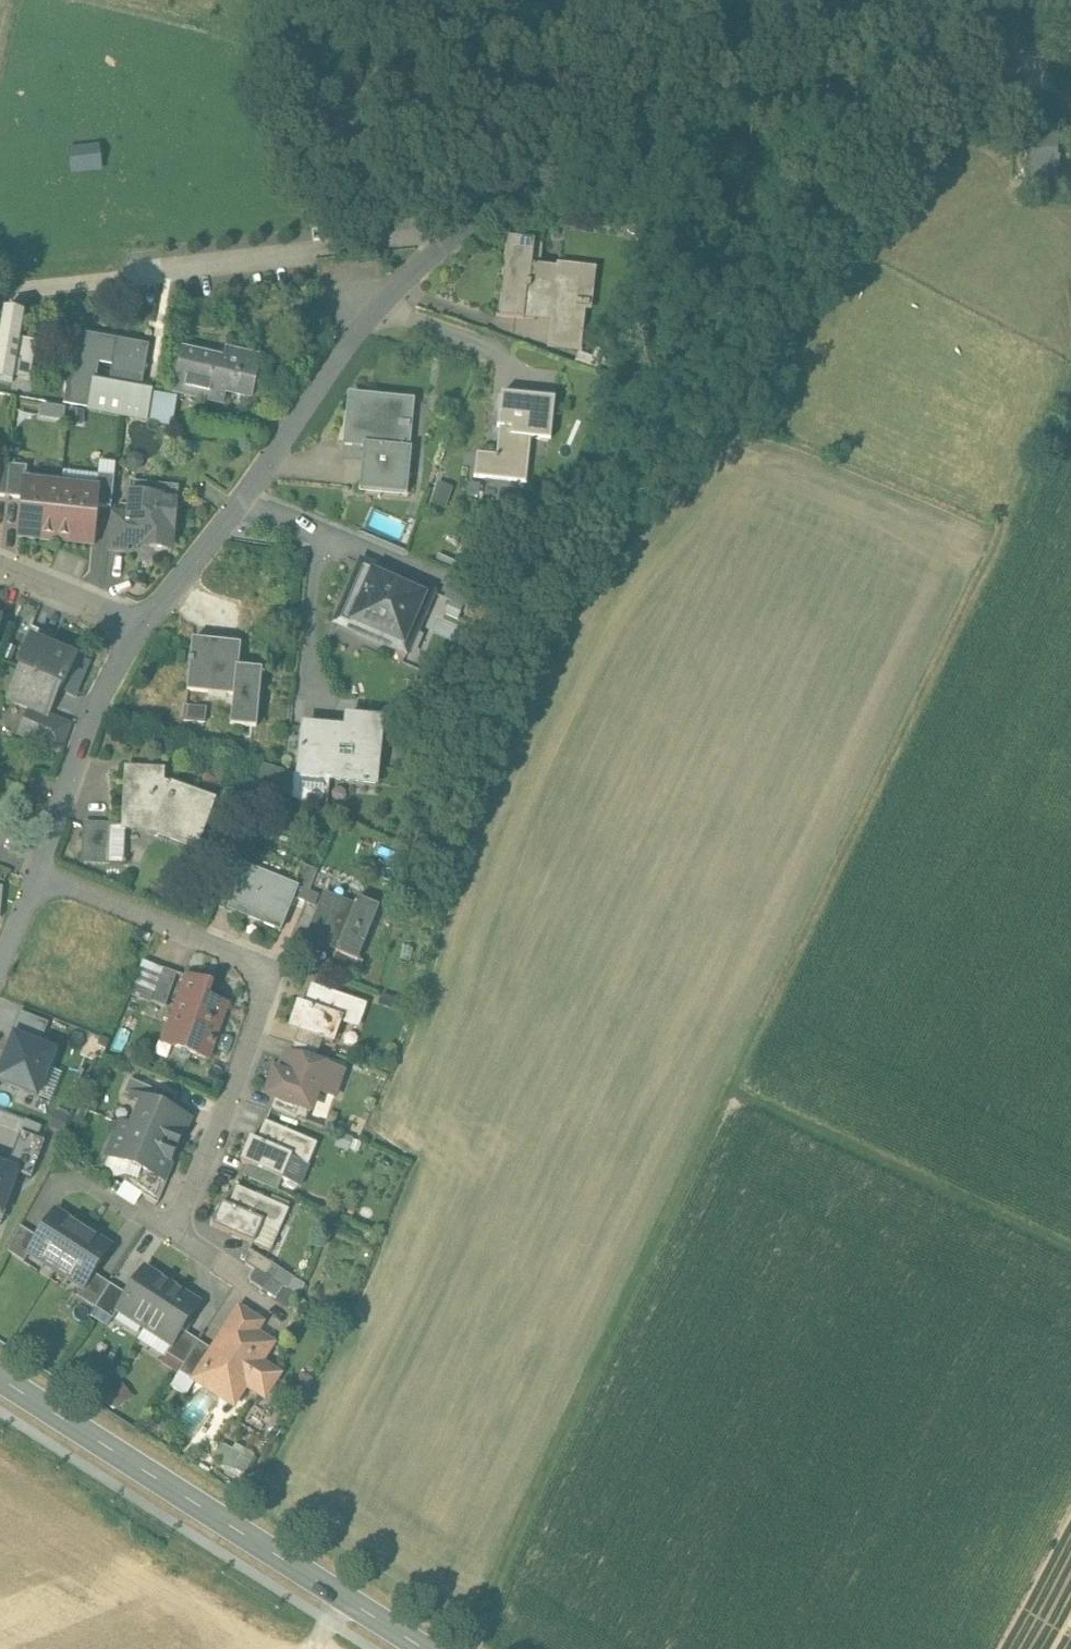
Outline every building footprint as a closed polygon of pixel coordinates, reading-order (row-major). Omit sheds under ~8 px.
[(70,165),(101,164),(100,139),(69,140),(70,165)] [(560,269),(532,266),(535,239),(508,236),(500,314),(524,316),(526,303),(555,306),(554,320),(581,323),(583,305),(589,306),(593,269),(560,266),(560,269)] [(15,378),(16,359),(30,360),(32,336),(22,335),(24,307),(0,305),(0,377),(15,378)] [(581,323),(554,320),(551,344),(578,347),(581,323)] [(150,342),(76,330),(64,401),(89,406),(94,380),(96,380),(99,361),(112,363),(109,382),(136,387),(139,369),(144,370),(146,368),(148,366),(148,363),(147,361),(150,342)] [(223,358),(184,350),(184,349),(183,349),(174,388),(175,388),(223,398),(226,387),(241,390),(241,391),(252,394),(255,379),(260,355),(226,347),(223,358)] [(96,380),(94,380),(89,406),(147,416),(151,393),(151,389),(136,387),(109,382),(96,380)] [(175,397),(151,393),(147,416),(172,420),(175,397)] [(551,440),(555,398),(501,393),(498,427),(512,429),(511,436),(551,440)] [(370,403),(348,401),(345,444),(363,445),(359,489),(407,493),(411,448),(399,447),(401,428),(409,429),(410,424),(406,423),(408,402),(410,402),(410,401),(370,397),(370,403)] [(16,401),(17,416),(53,414),(52,398),(16,401)] [(0,463),(0,495),(8,496),(11,464),(0,463)] [(27,466),(11,464),(8,496),(23,497),(24,482),(25,482),(27,466)] [(115,475),(98,473),(97,489),(98,490),(96,505),(111,506),(115,475)] [(25,482),(24,482),(23,497),(19,534),(56,538),(61,486),(25,482)] [(179,489),(131,485),(128,513),(130,513),(127,541),(151,544),(150,545),(169,547),(171,526),(176,522),(179,489)] [(97,489),(61,486),(56,538),(93,542),(96,505),(98,490),(97,489)] [(128,513),(111,511),(107,548),(126,550),(127,541),(130,513),(128,513)] [(433,592),(396,576),(393,584),(358,568),(339,613),(360,622),(356,630),(407,652),(433,592)] [(75,658),(31,639),(17,671),(20,673),(56,688),(62,690),(75,658)] [(241,643),(193,639),(191,658),(189,657),(188,663),(190,663),(188,690),(233,695),(230,725),(256,727),(262,670),(239,667),(241,643)] [(56,688),(20,673),(9,701),(30,710),(44,716),(45,714),(56,688)] [(182,703),(182,720),(205,721),(205,703),(182,703)] [(72,726),(45,714),(44,716),(30,710),(19,736),(62,754),(72,726)] [(383,719),(347,715),(345,729),(304,724),(298,776),(376,784),(383,719)] [(213,802),(161,784),(162,772),(126,770),(124,829),(143,830),(196,849),(213,802)] [(112,826),(84,825),(83,863),(111,864),(112,826)] [(318,871),(303,865),(294,887),(298,889),(294,898),(306,903),(318,871)] [(294,887),(246,868),(229,910),(281,931),(294,898),(298,889),(294,887)] [(355,908),(325,896),(308,939),(337,951),(336,954),(358,963),(359,961),(380,908),(358,899),(355,908)] [(358,963),(336,954),(331,967),(358,978),(364,963),(359,961),(358,963)] [(163,970),(142,962),(134,985),(154,992),(163,970)] [(154,992),(151,1002),(165,1008),(165,1007),(177,975),(163,969),(163,970),(154,992)] [(212,987),(177,975),(165,1007),(176,1011),(169,1029),(191,1037),(186,1051),(209,1059),(228,1007),(207,999),(212,987)] [(154,992),(134,985),(127,1003),(138,1007),(141,999),(151,1003),(151,1002),(154,992)] [(366,1006),(313,988),(306,1007),(299,1005),(291,1028),(324,1039),(334,1043),(341,1022),(358,1028),(366,1006)] [(324,1039),(299,1031),(295,1044),(319,1052),(324,1039)] [(15,1039),(0,1077),(0,1082),(36,1097),(53,1054),(15,1039)] [(319,1052),(295,1044),(290,1056),(315,1064),(319,1052)] [(290,1056),(289,1055),(283,1075),(276,1072),(268,1096),(302,1108),(310,1110),(318,1089),(335,1095),(342,1074),(315,1064),(290,1056)] [(158,1092),(130,1081),(124,1095),(133,1098),(133,1097),(153,1105),(158,1092)] [(153,1105),(133,1097),(133,1098),(132,1099),(140,1102),(129,1128),(122,1125),(121,1127),(178,1150),(183,1137),(181,1137),(188,1120),(153,1105)] [(302,1108),(276,1098),(271,1111),(283,1115),(298,1120),(302,1108)] [(310,1110),(302,1108),(298,1120),(306,1123),(310,1110)] [(271,1111),(258,1142),(251,1139),(241,1161),(250,1164),(283,1179),(292,1158),(308,1165),(317,1145),(278,1128),(283,1115),(271,1111)] [(178,1150),(121,1127),(108,1158),(142,1172),(163,1181),(164,1180),(170,1163),(172,1164),(178,1150)] [(283,1179),(250,1164),(244,1177),(278,1192),(283,1179)] [(0,1168),(0,1225),(2,1225),(20,1175),(0,1168)] [(163,1181),(142,1172),(138,1180),(128,1176),(125,1183),(125,1184),(143,1195),(158,1205),(168,1181),(164,1180),(163,1181)] [(143,1195),(125,1184),(117,1196),(134,1208),(143,1195)] [(289,1211),(238,1189),(229,1208),(223,1205),(213,1228),(255,1246),(264,1224),(280,1232),(289,1211)] [(82,1231),(55,1213),(38,1239),(29,1254),(30,1255),(57,1271),(82,1231)] [(20,1228),(7,1253),(24,1264),(30,1255),(29,1254),(38,1239),(20,1228)] [(110,1249),(82,1231),(57,1271),(83,1288),(84,1289),(93,1275),(110,1249)] [(280,1270),(254,1254),(246,1265),(257,1272),(273,1281),(280,1270)] [(171,1288),(144,1271),(127,1296),(118,1311),(119,1311),(145,1328),(171,1288)] [(273,1281),(257,1272),(250,1283),(276,1300),(283,1288),(273,1281)] [(110,1285),(93,1275),(84,1289),(83,1288),(77,1298),(95,1309),(110,1285)] [(127,1296),(110,1285),(95,1309),(113,1321),(119,1311),(118,1311),(127,1296)] [(199,1306),(171,1288),(145,1328),(172,1346),(173,1346),(182,1332),(199,1306)] [(260,1325),(240,1311),(214,1352),(210,1358),(211,1359),(202,1373),(239,1397),(246,1386),(261,1396),(268,1392),(274,1382),(275,1374),(260,1364),(272,1346),(270,1345),(268,1349),(251,1338),(260,1325)] [(199,1343),(182,1332),(173,1346),(172,1346),(166,1355),(184,1366),(199,1343)] [(184,1366),(179,1374),(195,1384),(202,1373),(211,1359),(210,1358),(214,1352),(199,1343),(184,1366)] [(119,1405),(131,1394),(123,1384),(110,1395),(119,1405)] [(239,1476),(252,1457),(226,1440),(214,1460),(239,1476)]
